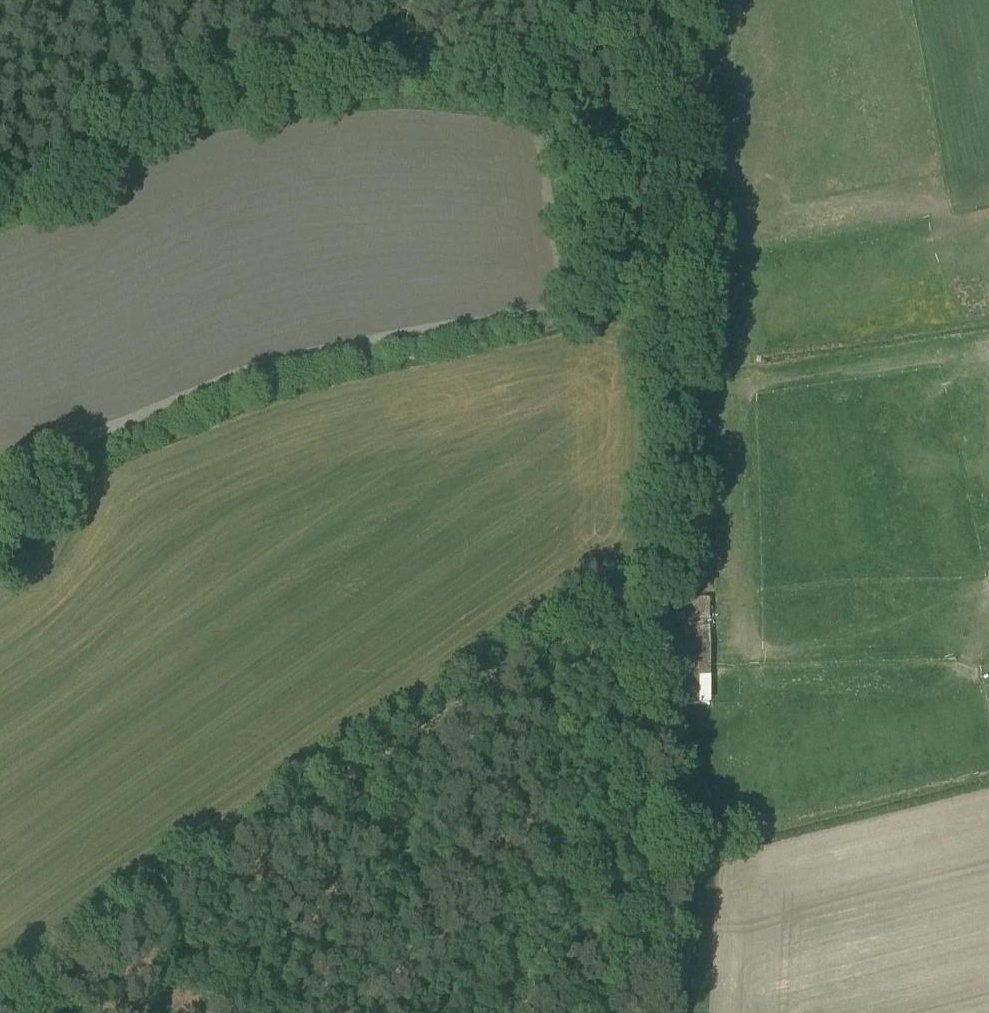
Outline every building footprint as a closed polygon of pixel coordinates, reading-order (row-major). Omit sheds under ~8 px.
[(708,699),(708,597),(685,597),(685,685),(682,685),(682,698),(708,699)]
